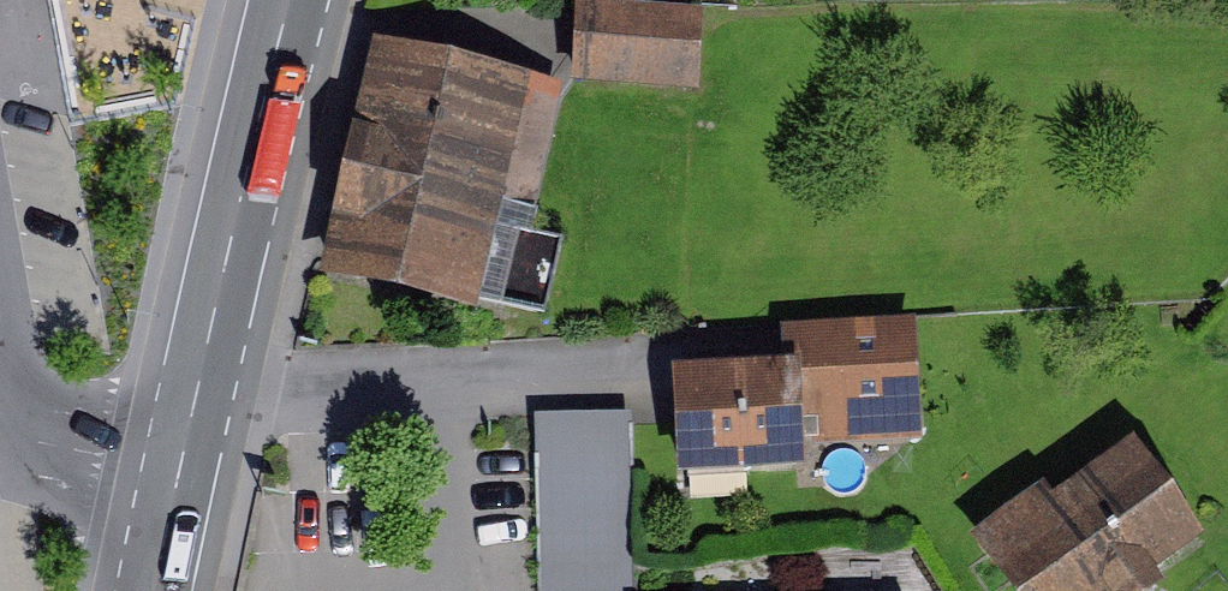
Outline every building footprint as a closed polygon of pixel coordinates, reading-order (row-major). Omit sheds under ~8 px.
[(705,22),(588,14),(584,78),(701,86),(705,22)] [(557,98),(389,63),(345,270),(556,314),(571,238),(529,230),(557,98)] [(813,372),(696,377),(700,472),(817,467),(815,436),(934,431),(930,320),(811,325),(812,351),(813,372)] [(638,537),(637,406),(552,407),(553,537),(638,537)] [(1114,478),(1079,503),(1069,489),(1000,537),(1038,590),(1161,590),(1183,576),(1174,563),(1217,533),(1158,448),(1114,478)]
